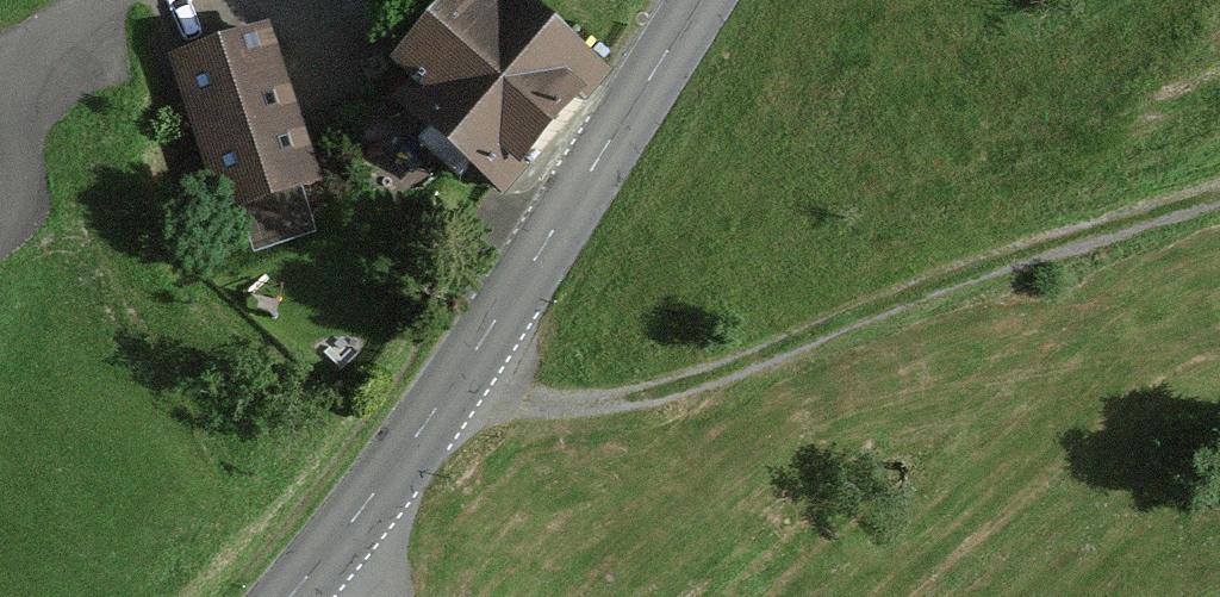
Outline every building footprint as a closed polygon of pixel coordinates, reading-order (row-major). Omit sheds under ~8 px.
[(501,202),(611,87),(519,0),(485,0),(392,98),(501,202)] [(271,27),(167,58),(214,217),(318,186),(271,27)]
